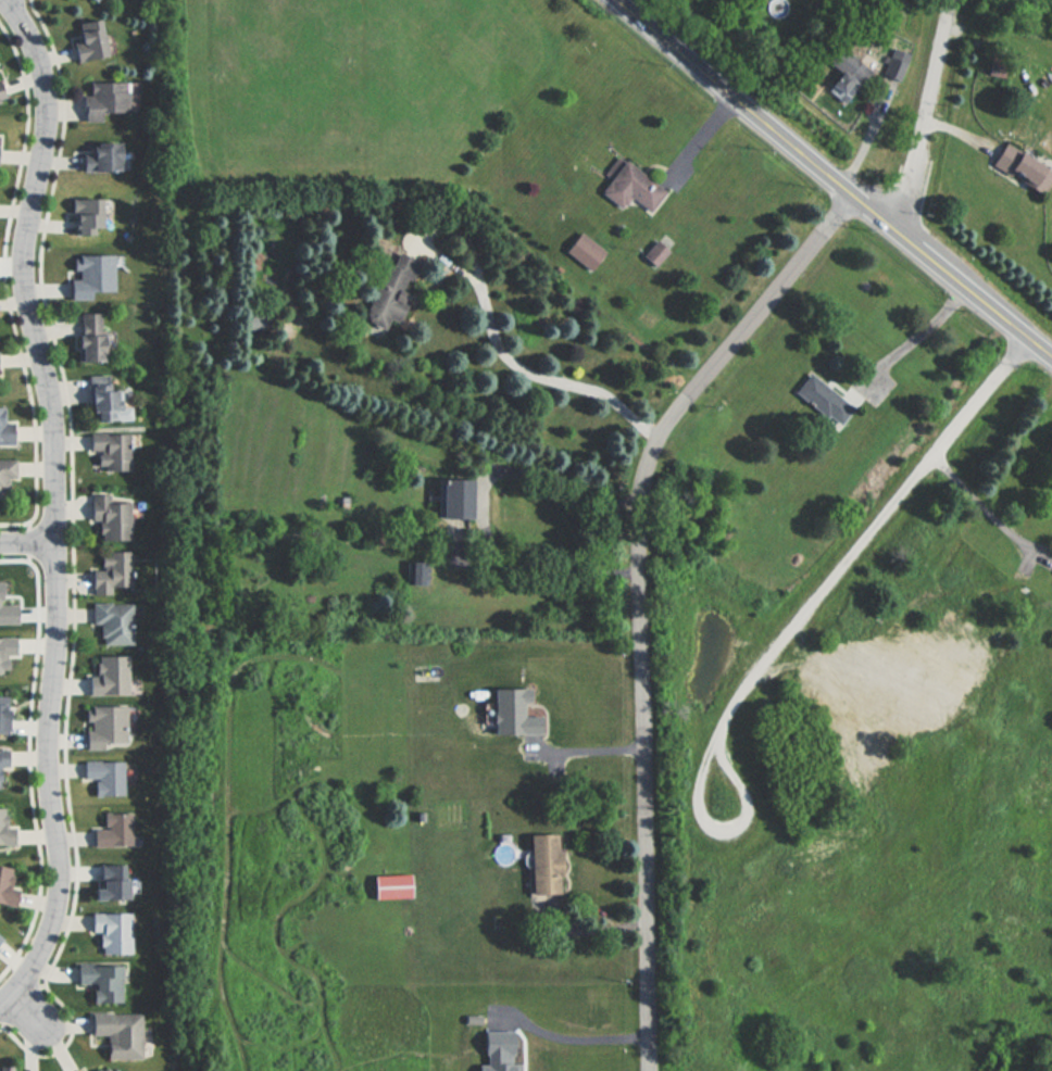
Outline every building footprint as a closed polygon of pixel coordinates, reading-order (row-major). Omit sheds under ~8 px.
[(71,21),(73,59),(101,58),(99,20),(71,21)] [(822,88),(840,104),(868,73),(837,45),(821,63),(834,74),(822,88)] [(903,56),(893,50),(887,61),(897,67),(903,56)] [(86,83),(86,97),(79,98),(80,121),(99,121),(99,112),(128,112),(127,81),(86,83)] [(1040,194),(1051,171),(1000,143),(987,167),(1040,194)] [(128,171),(128,144),(82,144),(82,171),(128,171)] [(649,213),(664,191),(619,160),(597,192),(621,210),(628,199),(649,213)] [(68,199),(70,234),(98,232),(97,198),(68,199)] [(587,272),(603,253),(579,231),(562,250),(587,272)] [(656,240),(642,256),(654,266),(668,250),(656,240)] [(414,261),(387,251),(362,320),(381,328),(385,319),(396,324),(403,302),(399,301),(414,261)] [(98,313),(74,313),(74,362),(98,362),(98,313)] [(86,423),(112,421),(111,375),(85,376),(86,423)] [(853,410),(810,375),(793,394),(825,419),(827,416),(840,426),(853,410)] [(11,443),(11,423),(2,423),(2,406),(0,406),(0,443),(11,443)] [(127,471),(127,433),(86,433),(86,455),(93,455),(93,471),(127,471)] [(11,499),(11,461),(0,461),(0,499),(11,499)] [(435,479),(435,519),(466,519),(466,479),(435,479)] [(89,525),(97,525),(97,541),(130,541),(130,496),(89,496),(89,525)] [(130,552),(100,552),(100,568),(88,568),(88,592),(130,592),(130,552)] [(417,564),(408,564),(406,584),(416,585),(417,564)] [(132,603),(89,603),(89,627),(98,627),(98,646),(132,646),(132,603)] [(121,761),(79,761),(79,781),(91,781),(91,795),(121,795),(121,761)] [(89,828),(89,846),(129,846),(129,811),(99,811),(99,828),(89,828)] [(556,894),(555,834),(527,834),(527,895),(556,894)] [(0,867),(0,906),(8,907),(15,870),(0,867)] [(412,895),(376,896),(376,872),(411,871),(412,895)] [(122,1004),(123,963),(74,963),(74,984),(88,984),(88,1004),(122,1004)] [(139,1012),(87,1012),(87,1036),(103,1036),(103,1059),(139,1059),(139,1012)] [(101,1061),(82,1070),(106,1070),(101,1061)]
